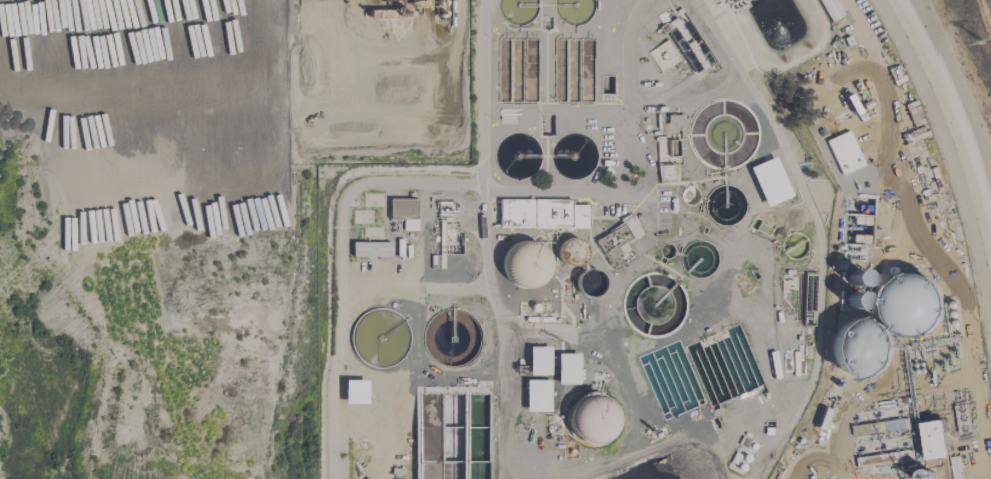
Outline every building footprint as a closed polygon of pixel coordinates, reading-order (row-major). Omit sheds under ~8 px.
[(660,74),(681,60),(668,40),(647,53),(660,74)] [(825,115),(831,128),(864,114),(859,101),(825,115)] [(672,165),(659,166),(660,181),(673,181),(672,165)] [(401,231),(416,231),(416,200),(389,199),(389,220),(401,220),(401,231)] [(623,222),(628,232),(625,234),(629,240),(641,233),(632,217),(623,222)] [(626,253),(623,243),(613,246),(610,236),(599,240),(606,259),(626,253)] [(547,285),(547,243),(503,243),(503,285),(547,285)] [(528,375),(549,376),(549,347),(528,347),(528,375)] [(578,384),(578,354),(556,354),(556,385),(578,384)] [(550,380),(524,381),(525,412),(550,412),(550,380)] [(568,440),(613,441),(614,398),(569,398),(568,440)] [(947,457),(942,419),(906,423),(909,448),(915,447),(914,444),(922,443),(925,460),(947,457)]
